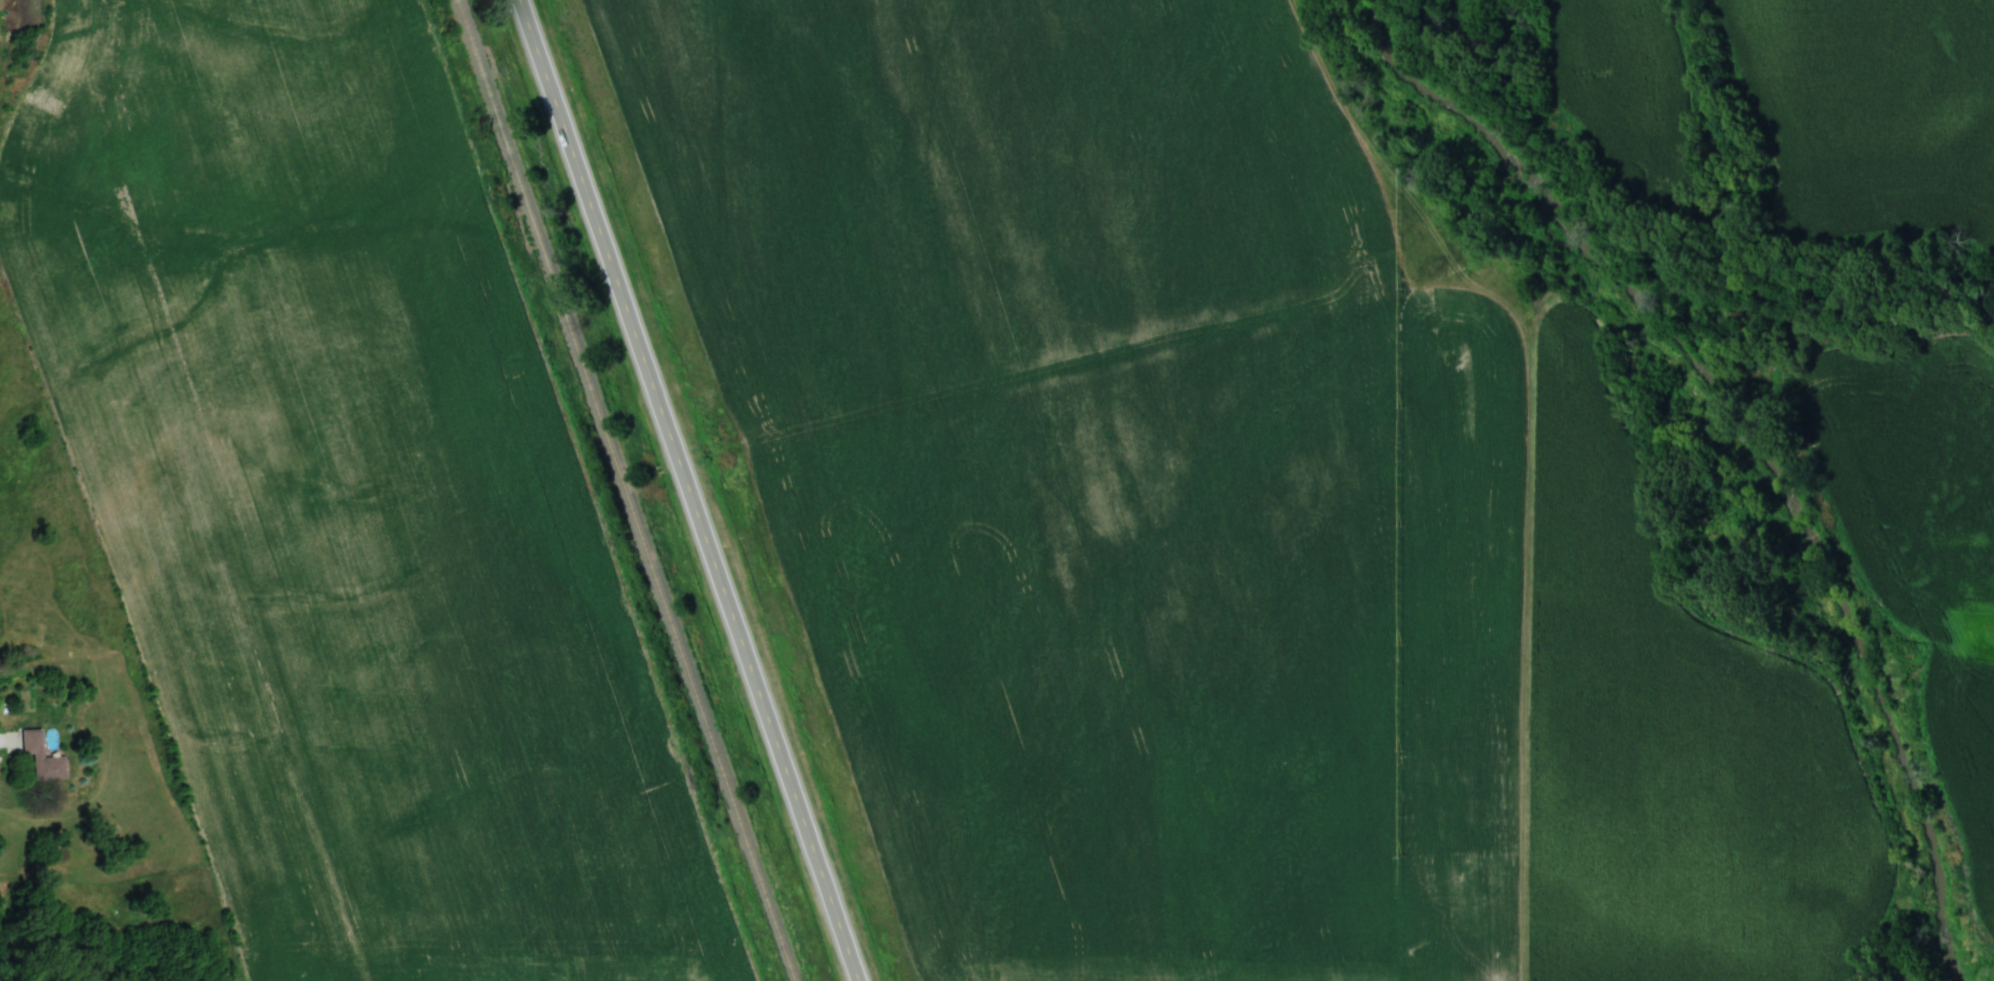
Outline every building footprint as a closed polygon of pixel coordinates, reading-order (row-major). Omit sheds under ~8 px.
[(33,780),(64,779),(63,756),(42,757),(41,729),(21,730),(21,754),(32,753),(33,780)]
